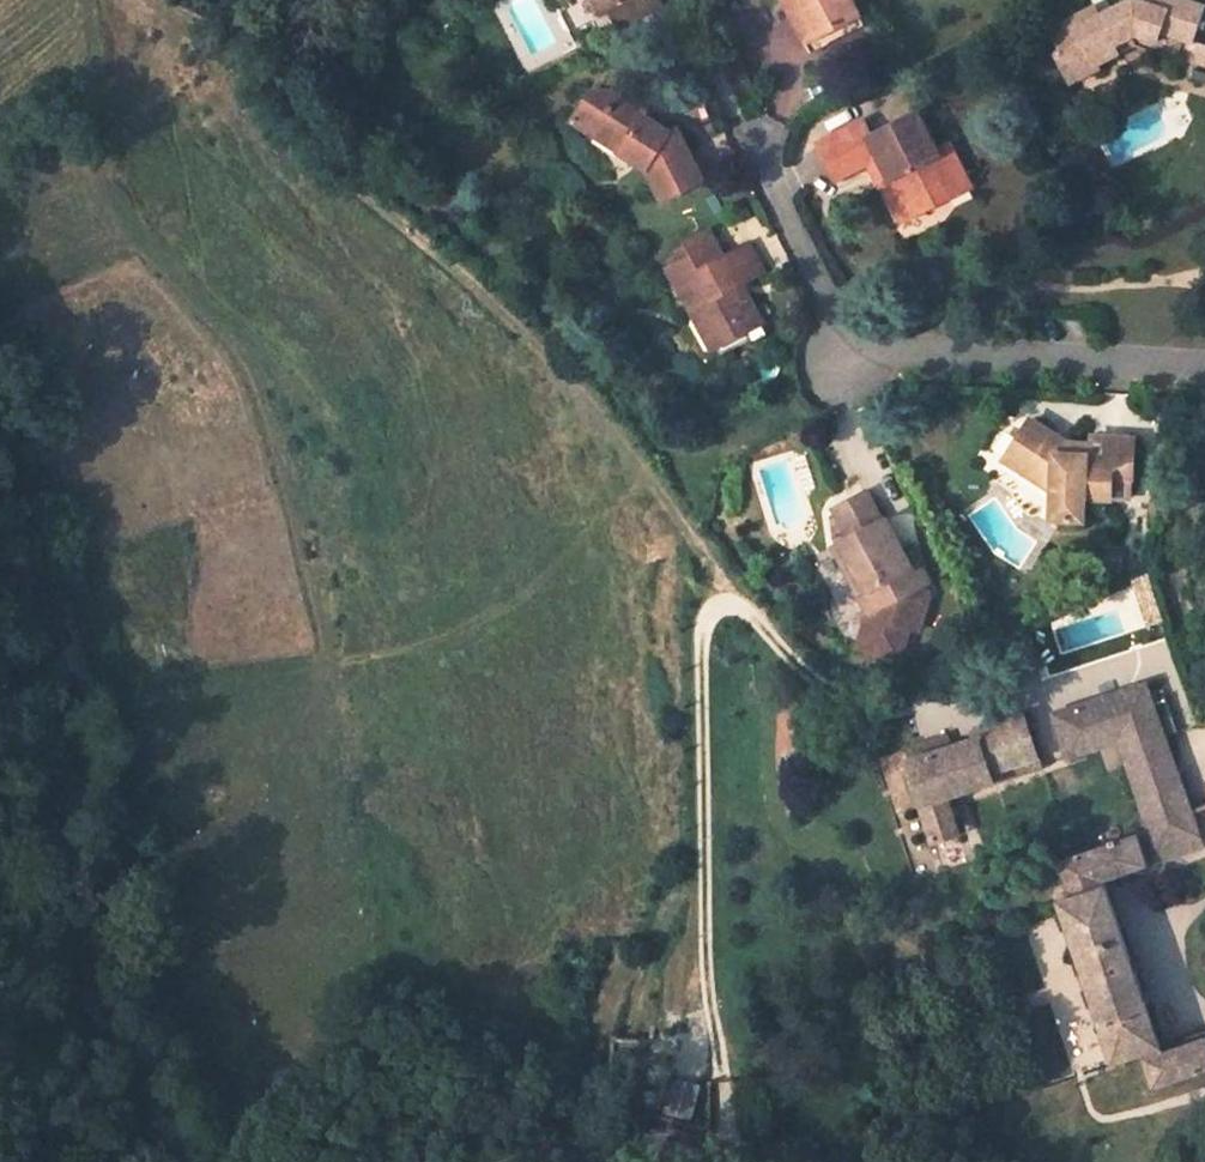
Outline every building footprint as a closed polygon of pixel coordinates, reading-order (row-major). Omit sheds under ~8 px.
[(614,13),(622,9),(628,23),(670,4),(668,0),(608,0),(614,13)] [(853,0),(803,0),(819,32),(859,13),(853,0)] [(1201,8),(1182,0),(1145,0),(1144,3),(1138,0),(1126,0),(1098,14),(1094,8),(1052,29),(1061,47),(1055,49),(1070,79),(1118,55),(1116,50),(1138,39),(1142,47),(1170,59),(1180,41),(1186,42),(1201,8)] [(1186,42),(1180,41),(1170,59),(1169,62),(1200,75),(1204,72),(1204,51),(1186,42)] [(631,103),(602,97),(580,125),(623,159),(625,156),(647,173),(662,202),(703,184),(678,136),(671,139),(653,125),(656,122),(631,103)] [(942,153),(921,112),(874,133),(868,120),(847,130),(864,165),(877,160),(885,156),(894,174),(886,178),(910,226),(954,204),(946,188),(967,179),(952,149),(942,153)] [(877,160),(886,178),(894,174),(885,156),(877,160)] [(975,195),(967,179),(946,188),(954,204),(975,195)] [(700,260),(678,270),(695,307),(706,302),(727,345),(751,334),(747,325),(762,319),(751,297),(748,298),(744,288),(768,277),(754,247),(730,259),(716,233),(693,244),(700,260)] [(1063,438),(1030,414),(1003,448),(1050,483),(1048,513),(1080,516),(1082,494),(1107,497),(1110,471),(1129,472),(1131,434),(1090,430),(1089,440),(1063,438)] [(866,492),(838,507),(852,535),(837,543),(851,571),(856,569),(877,606),(871,609),(859,644),(900,658),(911,626),(919,629),(931,594),(925,582),(929,580),(918,562),(911,566),(900,544),(885,518),(881,520),(866,492)] [(918,562),(907,541),(900,544),(911,566),(918,562)] [(856,569),(851,571),(871,609),(877,606),(856,569)] [(1146,682),(1055,712),(1071,756),(1118,739),(1153,830),(1065,859),(1077,895),(1062,901),(1116,1059),(1143,1050),(1156,1085),(1204,1067),(1204,1039),(1204,1037),(1163,1051),(1104,879),(1203,846),(1146,682)] [(1041,766),(1023,717),(975,732),(978,739),(947,749),(909,762),(935,843),(962,834),(949,797),(1041,766)]
